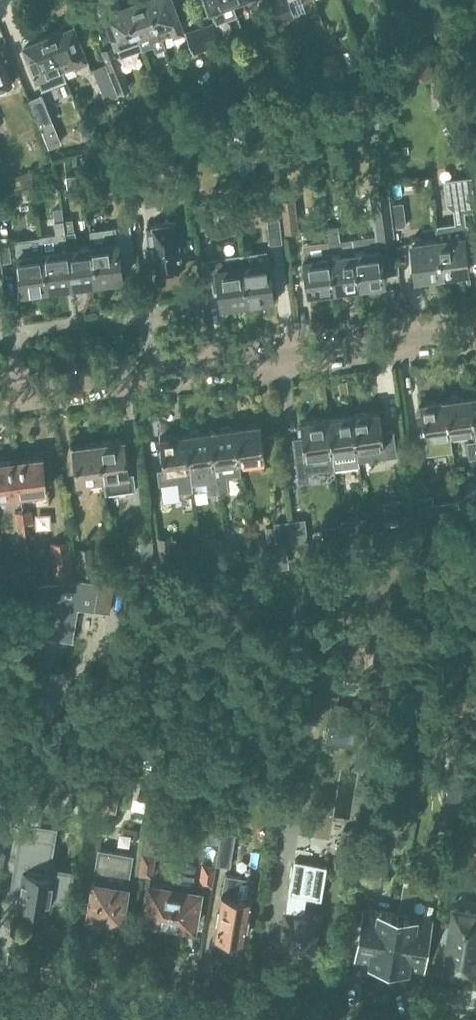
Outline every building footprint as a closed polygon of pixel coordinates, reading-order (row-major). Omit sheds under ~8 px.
[(149,0),(136,0),(126,4),(143,48),(154,44),(156,50),(166,46),(162,36),(149,0)] [(162,36),(184,28),(173,0),(149,0),(162,36)] [(212,11),(213,16),(217,22),(227,19),(238,15),(234,4),(235,4),(233,0),(208,0),(212,11)] [(275,0),(271,0),(261,4),(269,26),(282,21),(275,0)] [(282,21),(296,16),(290,0),(275,0),(282,21)] [(121,56),(143,48),(126,4),(105,11),(121,56)] [(61,25),(63,28),(50,33),(64,69),(88,59),(73,20),(61,25)] [(201,26),(208,46),(222,41),(214,21),(201,26)] [(208,46),(201,26),(186,31),(194,51),(208,46)] [(37,39),(35,35),(23,39),(39,79),(64,69),(50,33),(37,39)] [(103,49),(120,92),(131,88),(114,45),(103,49)] [(0,56),(0,90),(11,86),(0,56)] [(119,93),(106,63),(93,68),(106,99),(119,93)] [(30,98),(40,124),(53,119),(43,93),(30,98)] [(118,176),(115,156),(102,158),(105,178),(118,176)] [(14,188),(34,181),(29,166),(8,173),(14,188)] [(438,235),(438,237),(443,274),(469,271),(465,236),(470,235),(469,223),(467,223),(464,207),(475,205),(472,178),(447,181),(449,203),(456,208),(464,207),(466,223),(437,227),(438,235)] [(297,204),(294,181),(280,183),(285,230),(298,228),(295,205),(297,204)] [(377,234),(354,237),(361,285),(386,282),(385,274),(399,272),(397,261),(383,263),(381,247),(381,245),(387,244),(385,229),(394,228),(391,204),(388,204),(387,199),(377,200),(381,225),(376,226),(377,234)] [(408,226),(404,202),(391,204),(394,228),(408,226)] [(75,230),(73,218),(65,219),(74,284),(99,281),(94,242),(79,244),(79,243),(78,243),(76,230),(75,230)] [(66,233),(68,246),(43,249),(48,288),(74,284),(65,219),(55,220),(57,234),(66,233)] [(160,258),(162,270),(169,269),(171,270),(181,269),(183,266),(185,265),(179,221),(149,225),(154,259),(160,258)] [(326,226),(328,240),(329,239),(336,288),(361,285),(354,237),(341,239),(339,224),(326,226)] [(103,228),(105,241),(94,242),(99,281),(124,278),(119,239),(116,226),(103,228)] [(417,278),(443,274),(438,237),(412,240),(417,278)] [(41,238),(16,241),(18,253),(43,249),(41,238)] [(328,240),(303,243),(305,257),(310,292),(336,288),(329,239),(328,240)] [(9,244),(0,245),(2,262),(11,260),(9,244)] [(18,253),(23,291),(48,288),(43,249),(18,253)] [(268,259),(268,250),(243,253),(249,301),(275,298),(270,259),(268,259)] [(243,253),(242,253),(210,258),(214,292),(221,291),(222,305),(249,301),(243,253)] [(475,434),(475,429),(471,394),(447,398),(451,433),(475,430),(475,434)] [(447,398),(421,402),(426,437),(427,448),(447,445),(445,434),(451,433),(447,398)] [(360,460),(398,455),(394,428),(384,430),(381,411),(354,414),(359,449),(360,460)] [(347,478),(345,463),(360,461),(360,460),(359,449),(354,414),(329,417),(335,466),(337,479),(347,478)] [(335,466),(329,417),(302,421),(302,425),(303,436),(294,437),(300,480),(309,479),(308,470),(335,466)] [(266,458),(261,423),(236,427),(241,461),(266,458)] [(241,461),(236,427),(211,430),(216,465),(241,461)] [(216,465),(211,430),(186,433),(191,468),(216,465)] [(163,470),(165,483),(181,481),(182,490),(193,488),(191,468),(186,433),(161,437),(165,470),(163,470)] [(125,438),(100,441),(105,479),(107,493),(137,489),(135,472),(130,472),(125,438)] [(467,441),(470,458),(475,457),(475,440),(467,441)] [(74,445),(79,482),(105,479),(100,441),(74,445)] [(48,491),(43,455),(16,459),(21,494),(48,491)] [(16,459),(0,461),(0,497),(21,494),(16,459)] [(419,496),(421,519),(436,517),(433,495),(419,496)] [(398,500),(400,520),(415,518),(412,498),(398,500)] [(34,521),(33,510),(24,511),(25,522),(34,521)] [(15,512),(17,530),(20,530),(21,535),(27,534),(25,522),(24,511),(15,512)] [(306,519),(306,518),(290,520),(294,545),(309,543),(308,535),(318,534),(316,517),(306,519)] [(278,544),(278,546),(293,545),(290,520),(275,522),(275,525),(266,527),(269,545),(278,544)] [(173,538),(173,534),(157,536),(160,558),(174,557),(174,554),(179,554),(177,538),(173,538)] [(51,542),(55,579),(75,577),(70,539),(51,542)] [(137,562),(154,559),(152,544),(135,547),(137,562)] [(96,573),(92,547),(78,549),(82,575),(96,573)] [(82,578),(39,584),(33,632),(77,641),(80,626),(76,625),(79,607),(111,612),(115,584),(82,578)] [(362,749),(370,709),(334,702),(326,741),(362,749)] [(454,751),(447,799),(462,801),(468,753),(454,751)] [(104,773),(99,807),(111,809),(115,810),(122,765),(105,763),(104,773)] [(5,867),(8,850),(5,850),(12,807),(4,806),(0,833),(0,866),(5,867)] [(213,817),(212,816),(207,843),(219,845),(224,814),(214,812),(213,817)] [(219,845),(220,845),(217,864),(231,866),(237,832),(240,833),(242,819),(226,816),(226,814),(224,814),(219,845)] [(154,876),(161,831),(146,829),(139,874),(154,876)] [(23,837),(18,870),(25,871),(20,903),(50,908),(52,895),(68,898),(72,872),(48,869),(52,842),(23,837)] [(101,845),(95,877),(89,913),(122,919),(128,883),(129,878),(133,854),(118,852),(118,848),(101,845)] [(305,913),(308,896),(322,899),(328,865),(295,859),(295,863),(293,862),(291,875),(293,875),(281,944),(314,949),(319,915),(305,913)] [(217,865),(203,862),(200,884),(213,886),(217,865)] [(224,885),(216,933),(245,938),(252,897),(253,890),(255,878),(226,873),(224,885)] [(150,879),(143,919),(169,924),(176,884),(150,879)] [(405,880),(399,915),(410,916),(411,909),(414,910),(418,882),(405,880)] [(195,928),(202,888),(176,884),(169,924),(195,928)] [(444,971),(475,976),(475,970),(475,929),(468,927),(471,909),(454,907),(444,971)] [(358,956),(374,959),(373,962),(391,965),(399,915),(366,909),(358,956)] [(410,916),(399,915),(391,965),(408,968),(409,964),(424,967),(432,920),(410,916)]
